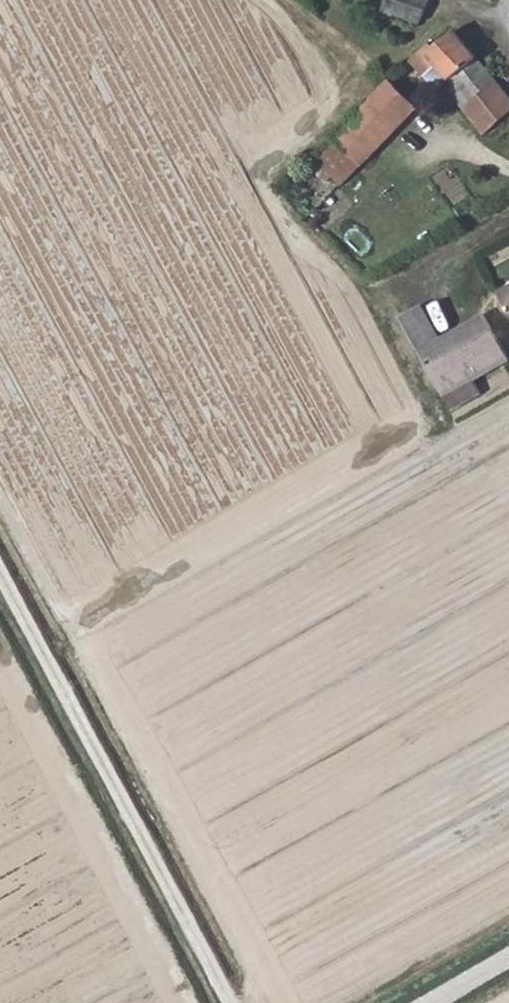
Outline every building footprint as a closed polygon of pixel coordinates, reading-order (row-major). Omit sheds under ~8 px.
[(431,2),(426,0),(357,0),(349,21),(402,39),(413,19),(423,24),(431,2)] [(410,63),(426,80),(437,71),(458,95),(451,101),(481,136),(508,112),(508,96),(455,33),(436,49),(432,44),(410,63)] [(413,112),(387,86),(332,141),(358,167),(413,112)] [(403,310),(449,389),(508,357),(508,345),(490,310),(446,334),(425,299),(403,310)]
